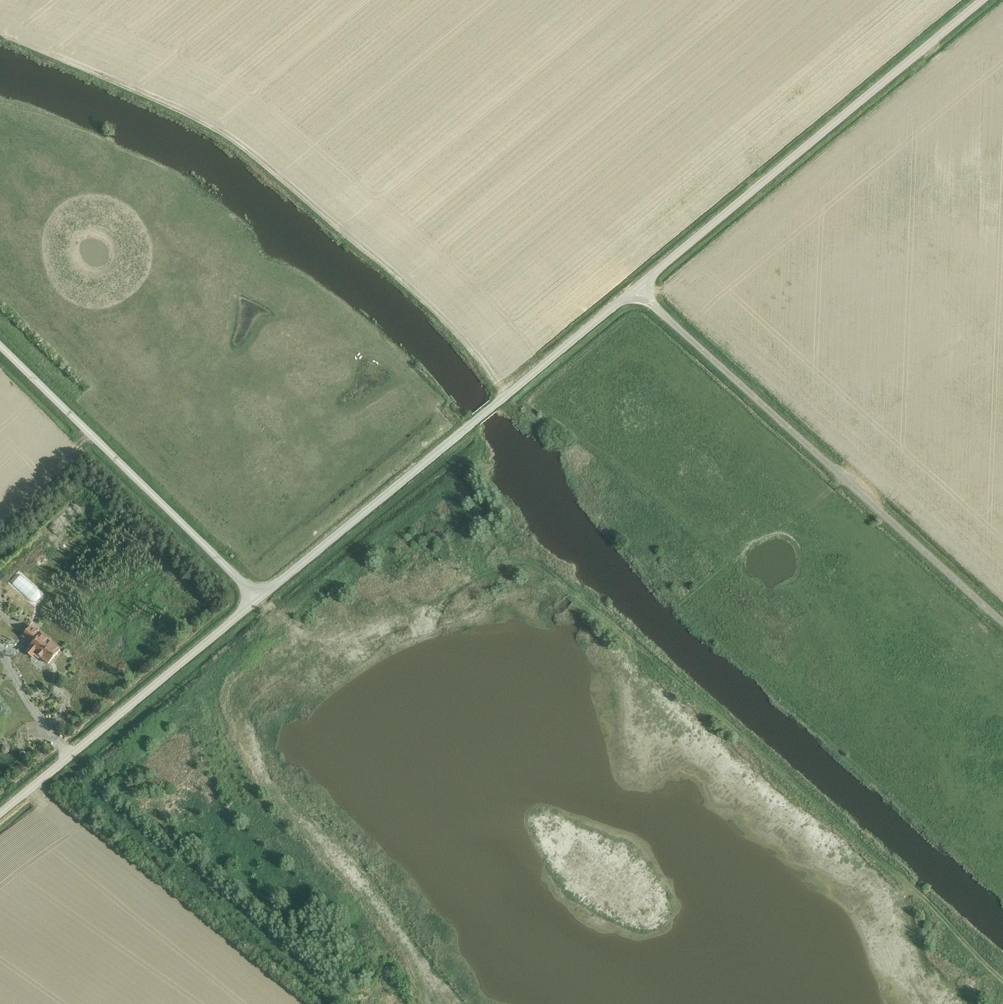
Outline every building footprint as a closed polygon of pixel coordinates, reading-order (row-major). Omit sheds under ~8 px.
[(47,665),(61,650),(42,633),(40,634),(31,626),(22,637),(31,645),(25,652),(33,658),(36,655),(47,665)]
